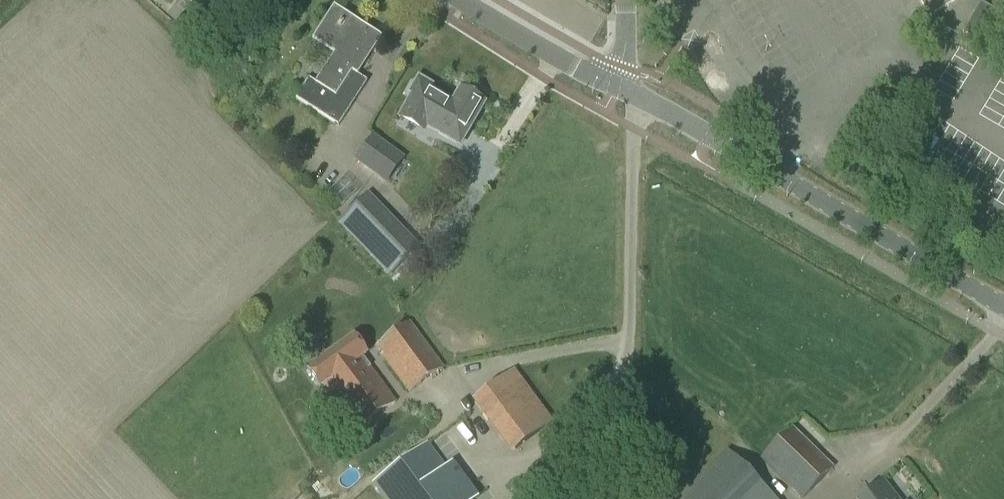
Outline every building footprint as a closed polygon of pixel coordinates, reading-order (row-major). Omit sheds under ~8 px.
[(176,25),(185,14),(173,4),(164,15),(176,25)] [(340,13),(332,8),(315,35),(337,49),(315,82),(308,78),(295,99),(339,126),(368,82),(358,75),(382,37),(341,11),(340,13)] [(452,102),(429,88),(422,100),(412,94),(401,113),(428,129),(428,128),(447,139),(451,132),(464,140),(484,104),(460,89),(452,102)] [(382,181),(401,155),(373,135),(354,160),(382,181)] [(390,277),(420,249),(367,194),(337,222),(390,277)] [(379,354),(409,394),(441,371),(444,368),(409,321),(374,348),(379,354)] [(325,356),(307,369),(320,387),(323,385),(335,400),(343,395),(351,389),(338,372),(347,365),(352,373),(366,363),(363,357),(367,354),(353,336),(335,349),(325,356)] [(343,395),(365,425),(396,403),(366,363),(352,373),(347,365),(338,372),(351,389),(343,395)] [(517,397),(499,410),(518,437),(522,442),(540,428),(517,397)] [(834,468),(792,426),(760,459),(801,498),(804,498),(834,468)] [(427,443),(371,483),(383,498),(468,498),(427,443)] [(728,450),(679,498),(776,498),(728,450)] [(883,481),(859,498),(897,498),(883,481)]
